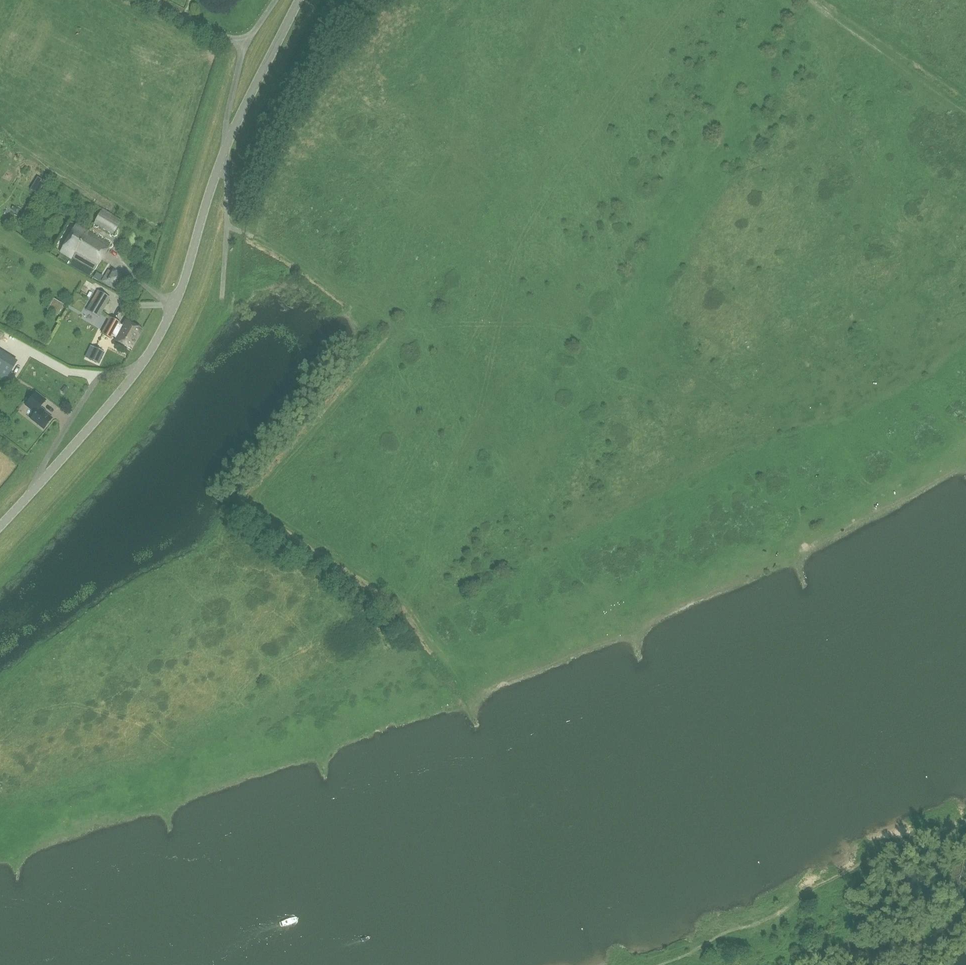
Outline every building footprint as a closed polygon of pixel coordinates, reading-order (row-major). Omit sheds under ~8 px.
[(121,220),(102,209),(94,223),(113,234),(121,220)] [(110,244),(88,231),(88,232),(76,225),(61,252),(72,258),(73,256),(96,269),(110,244)] [(124,278),(107,268),(100,281),(117,291),(124,278)] [(103,275),(96,272),(93,277),(100,281),(103,275)] [(97,290),(86,310),(99,317),(110,298),(97,290)] [(57,315),(63,304),(53,298),(47,309),(57,315)] [(120,312),(127,308),(124,303),(117,307),(120,312)] [(125,320),(122,325),(119,324),(119,322),(110,318),(102,334),(111,338),(112,336),(116,338),(114,340),(132,349),(142,329),(125,320)] [(103,352),(93,347),(88,358),(98,363),(103,352)] [(19,361),(0,350),(0,378),(6,381),(19,361)] [(25,405),(35,413),(31,419),(43,428),(52,418),(39,408),(45,400),(35,392),(25,405)]
